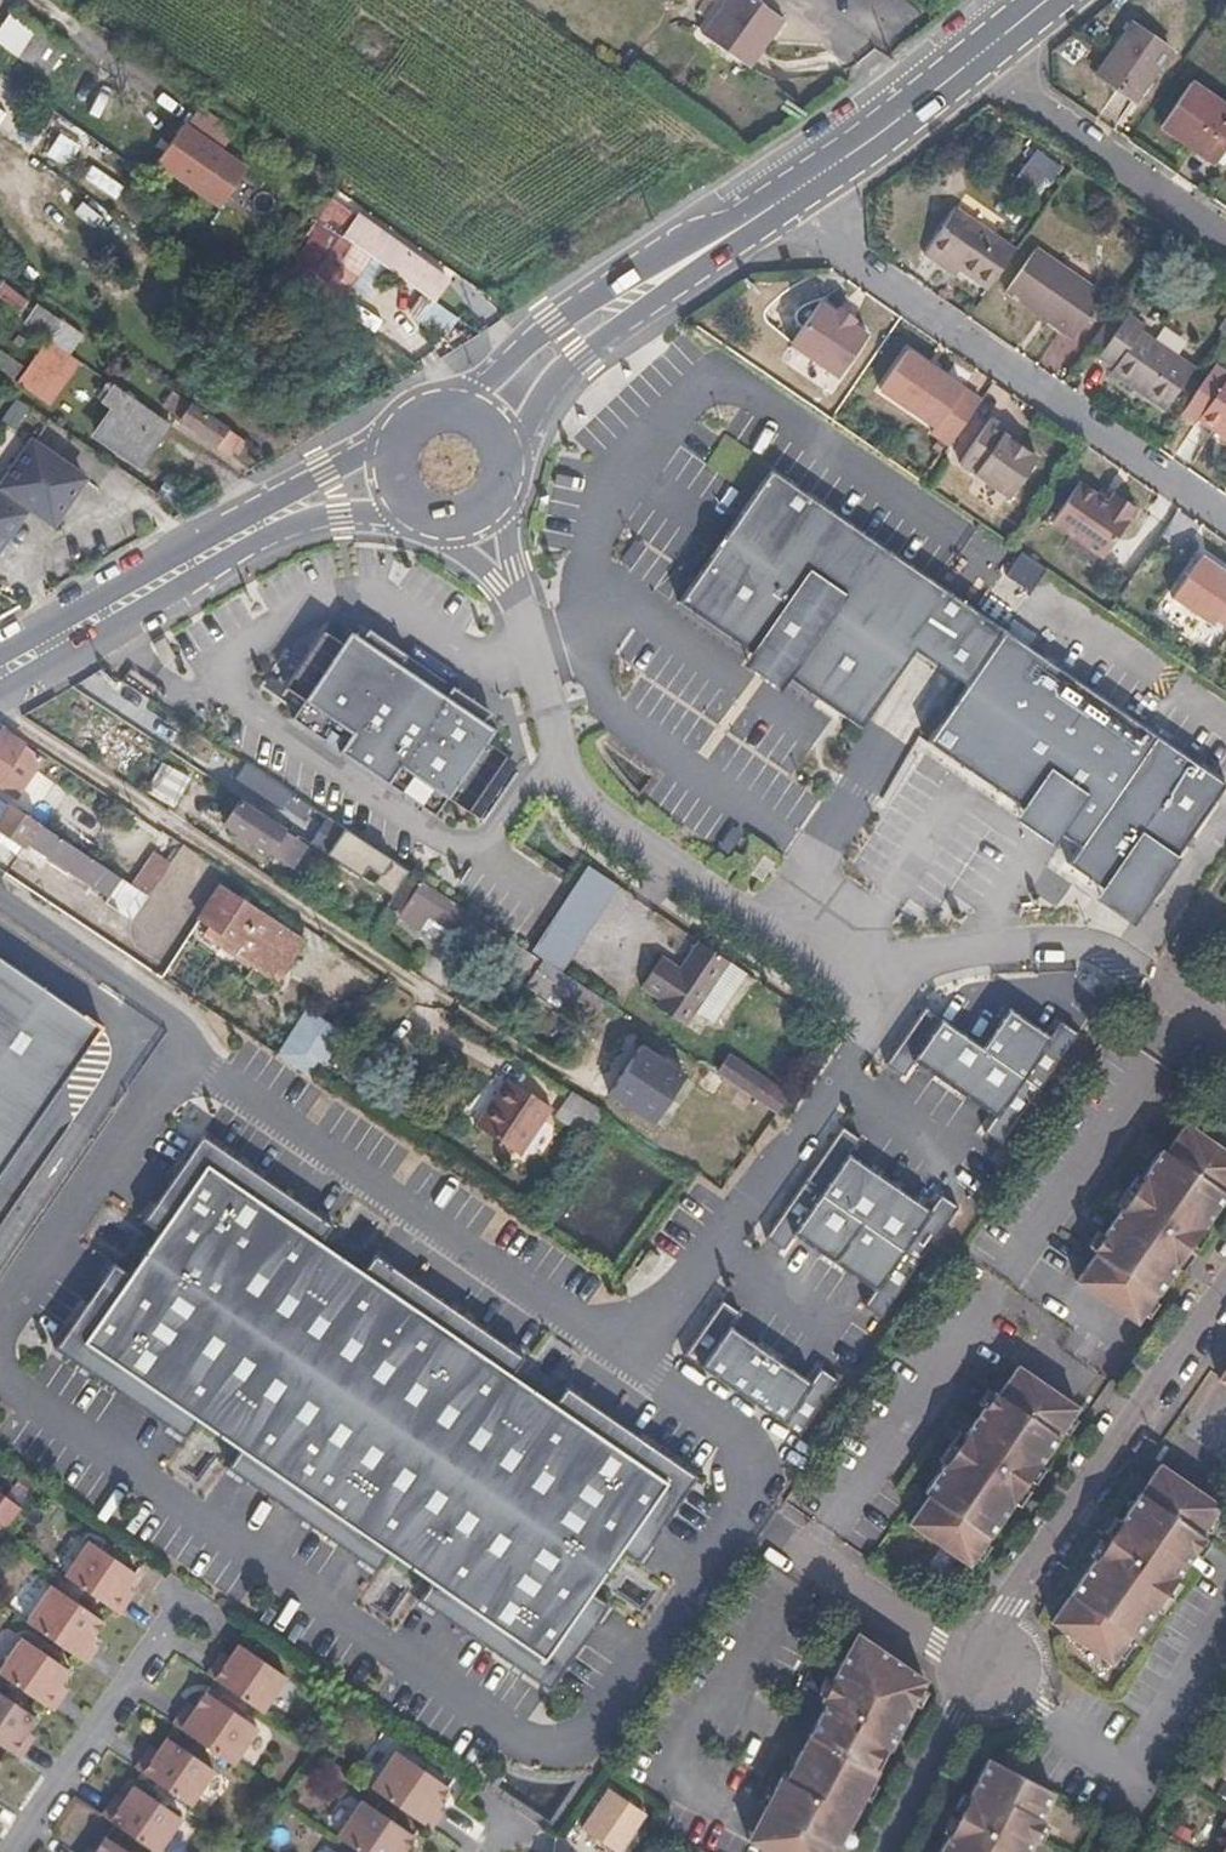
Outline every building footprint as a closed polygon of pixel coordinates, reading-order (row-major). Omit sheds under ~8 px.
[(756,0),(725,0),(703,32),(749,65),(783,20),(756,0)] [(65,44),(25,15),(4,45),(45,72),(65,44)] [(1087,75),(1125,101),(1162,48),(1125,23),(1087,75)] [(1225,136),(1225,112),(1182,83),(1153,126),(1208,162),(1225,136)] [(245,169),(183,126),(168,144),(193,162),(187,172),(225,197),(245,169)] [(1021,170),(1009,187),(1027,199),(1039,181),(1021,170)] [(357,226),(338,211),(331,221),(432,300),(444,283),(371,228),(369,231),(359,223),(357,226)] [(991,289),(1017,251),(958,211),(928,257),(943,268),(948,260),(963,270),(991,289)] [(1107,298),(1039,251),(1010,292),(1077,340),(1107,298)] [(948,260),(943,268),(957,278),(963,270),(948,260)] [(872,335),(823,302),(793,345),(842,379),(872,335)] [(1151,328),(1132,315),(1103,356),(1121,369),(1118,374),(1172,411),(1200,369),(1148,332),(1151,328)] [(62,320),(49,339),(70,354),(83,335),(62,320)] [(41,396),(70,354),(49,339),(20,381),(41,396)] [(945,447),(975,402),(899,349),(873,389),(929,429),(926,434),(945,447)] [(1213,366),(1181,413),(1197,424),(1199,419),(1225,438),(1225,375),(1213,366)] [(124,392),(110,382),(99,398),(113,407),(124,392)] [(191,403),(164,384),(153,399),(180,418),(191,403)] [(138,402),(124,392),(113,407),(96,432),(142,463),(170,424),(138,402)] [(238,436),(191,403),(180,418),(227,451),(238,436)] [(1006,431),(988,419),(957,464),(1009,498),(1035,459),(1002,435),(1006,431)] [(30,441),(0,485),(0,487),(26,505),(52,523),(83,477),(30,441)] [(784,679),(856,732),(909,656),(961,692),(1001,635),(765,471),(672,607),(744,654),(735,668),(773,693),(784,679)] [(1135,508),(1113,492),(1105,502),(1075,481),(1048,520),(1100,558),(1135,508)] [(0,487),(0,497),(21,512),(26,505),(0,487)] [(21,512),(0,497),(0,542),(21,512)] [(1225,629),(1225,574),(1199,555),(1169,599),(1209,627),(1214,619),(1225,629)] [(468,810),(507,753),(488,740),(496,729),(484,721),(492,710),(472,697),(429,669),(388,641),(368,627),(362,637),(351,630),(343,642),(324,629),(286,686),(307,700),(294,719),(436,814),(448,796),(468,810)] [(1223,788),(1001,635),(961,692),(928,740),(1080,846),(1067,864),(1136,912),(1223,788)] [(4,731),(0,737),(0,785),(19,797),(46,756),(4,731)] [(294,794),(246,762),(239,776),(285,806),(294,794)] [(242,802),(229,823),(279,856),(293,836),(242,802)] [(10,804),(0,820),(0,832),(22,846),(27,839),(39,822),(10,804)] [(311,823),(321,832),(331,819),(320,811),(311,823)] [(326,838),(320,849),(359,874),(366,865),(379,874),(373,884),(391,896),(408,870),(331,819),(321,832),(320,835),(326,838)] [(107,865),(39,822),(27,839),(55,856),(52,862),(67,873),(71,868),(95,882),(107,865)] [(151,894),(170,862),(155,854),(136,884),(139,886),(151,894)] [(617,886),(586,866),(569,891),(530,951),(543,959),(561,971),(617,886)] [(123,909),(139,886),(136,884),(122,875),(115,887),(107,899),(123,909)] [(101,894),(107,899),(115,887),(108,883),(101,894)] [(491,927),(462,909),(460,911),(419,884),(411,896),(407,893),(397,909),(401,913),(400,915),(422,928),(426,922),(445,933),(450,927),(465,936),(460,946),(475,954),(491,927)] [(223,888),(201,917),(212,925),(207,933),(291,991),(318,953),(223,888)] [(730,961),(698,940),(680,968),(663,957),(642,987),(658,998),(654,1004),(686,1026),(696,1011),(730,961)] [(601,997),(571,978),(561,971),(543,959),(541,961),(511,942),(501,955),(533,976),(528,985),(563,1009),(568,1004),(588,1017),(601,997)] [(730,961),(696,1011),(714,1023),(748,974),(730,961)] [(93,1035),(0,970),(0,1164),(93,1035)] [(925,1006),(886,1063),(903,1075),(914,1060),(994,1116),(983,1131),(1002,1143),(1078,1033),(1060,1020),(1050,1035),(1009,1006),(982,1045),(925,1006)] [(305,1010),(277,1054),(314,1078),(342,1030),(305,1010)] [(645,1049),(613,1098),(657,1126),(689,1078),(645,1049)] [(727,1081),(772,1111),(783,1093),(740,1063),(727,1081)] [(553,1104),(515,1079),(505,1095),(498,1091),(476,1121),(521,1151),(553,1104)] [(570,1093),(562,1117),(577,1122),(585,1098),(570,1093)] [(842,1125),(765,1237),(783,1249),(793,1234),(874,1290),(864,1304),(881,1317),(958,1206),(940,1194),(930,1209),(849,1153),(860,1138),(842,1125)] [(114,1260),(54,1347),(185,1437),(197,1420),(239,1448),(227,1466),(418,1598),(430,1580),(471,1609),(459,1627),(548,1688),(608,1603),(591,1591),(620,1549),(637,1561),(696,1475),(566,1385),(553,1402),(512,1374),(524,1356),(375,1253),(362,1270),(321,1241),(333,1223),(203,1133),(143,1219),(160,1231),(132,1273),(114,1260)] [(1140,1338),(1225,1216),(1225,1163),(1188,1139),(1170,1167),(1162,1162),(1094,1264),(1099,1267),(1079,1296),(1140,1338)] [(722,1299),(683,1355),(799,1435),(838,1380),(820,1367),(811,1381),(731,1325),(740,1311),(722,1299)] [(913,1536),(973,1579),(1084,1420),(1021,1379),(1002,1406),(996,1402),(927,1502),(933,1506),(913,1536)] [(1059,1637),(1119,1680),(1143,1648),(1147,1652),(1215,1555),(1208,1551),(1225,1526),(1225,1519),(1168,1479),(1059,1637)] [(22,1511),(0,1493),(0,1540),(22,1511)] [(90,1537),(65,1573),(118,1610),(130,1593),(122,1587),(135,1567),(90,1537)] [(53,1581),(26,1619),(85,1660),(96,1643),(88,1637),(103,1615),(53,1581)] [(0,1666),(0,1673),(51,1708),(64,1690),(55,1683),(68,1665),(23,1635),(0,1666)] [(219,1655),(207,1671),(260,1708),(285,1673),(240,1643),(228,1660),(219,1655)] [(928,1692),(927,1677),(880,1651),(876,1659),(860,1652),(832,1705),(838,1708),(798,1784),(790,1781),(774,1812),(845,1849),(876,1789),(867,1785),(888,1748),(896,1752),(928,1692)] [(18,1756),(30,1738),(22,1732),(35,1714),(0,1689),(0,1744),(18,1756)] [(184,1707),(173,1722),(233,1763),(258,1725),(208,1691),(192,1712),(184,1707)] [(145,1750),(134,1766),(188,1803),(213,1768),(167,1735),(154,1755),(145,1750)] [(395,1746),(368,1783),(429,1825),(440,1809),(432,1803),(446,1782),(395,1746)] [(1057,1791),(993,1758),(943,1851),(1028,1851),(1036,1838),(1046,1819),(1042,1817),(1057,1791)] [(101,1813),(155,1851),(180,1814),(133,1782),(120,1800),(112,1795),(101,1813)] [(643,1810),(608,1785),(580,1825),(614,1850),(643,1810)] [(334,1832),(363,1851),(397,1851),(412,1831),(361,1795),(334,1832)] [(1216,1829),(1201,1822),(1191,1838),(1218,1851),(1225,1851),(1225,1811),(1216,1829)] [(777,1851),(843,1851),(845,1849),(774,1812),(758,1842),(777,1851)] [(108,1834),(94,1851),(135,1851),(108,1834)] [(1191,1838),(1183,1851),(1218,1851),(1191,1838)]
